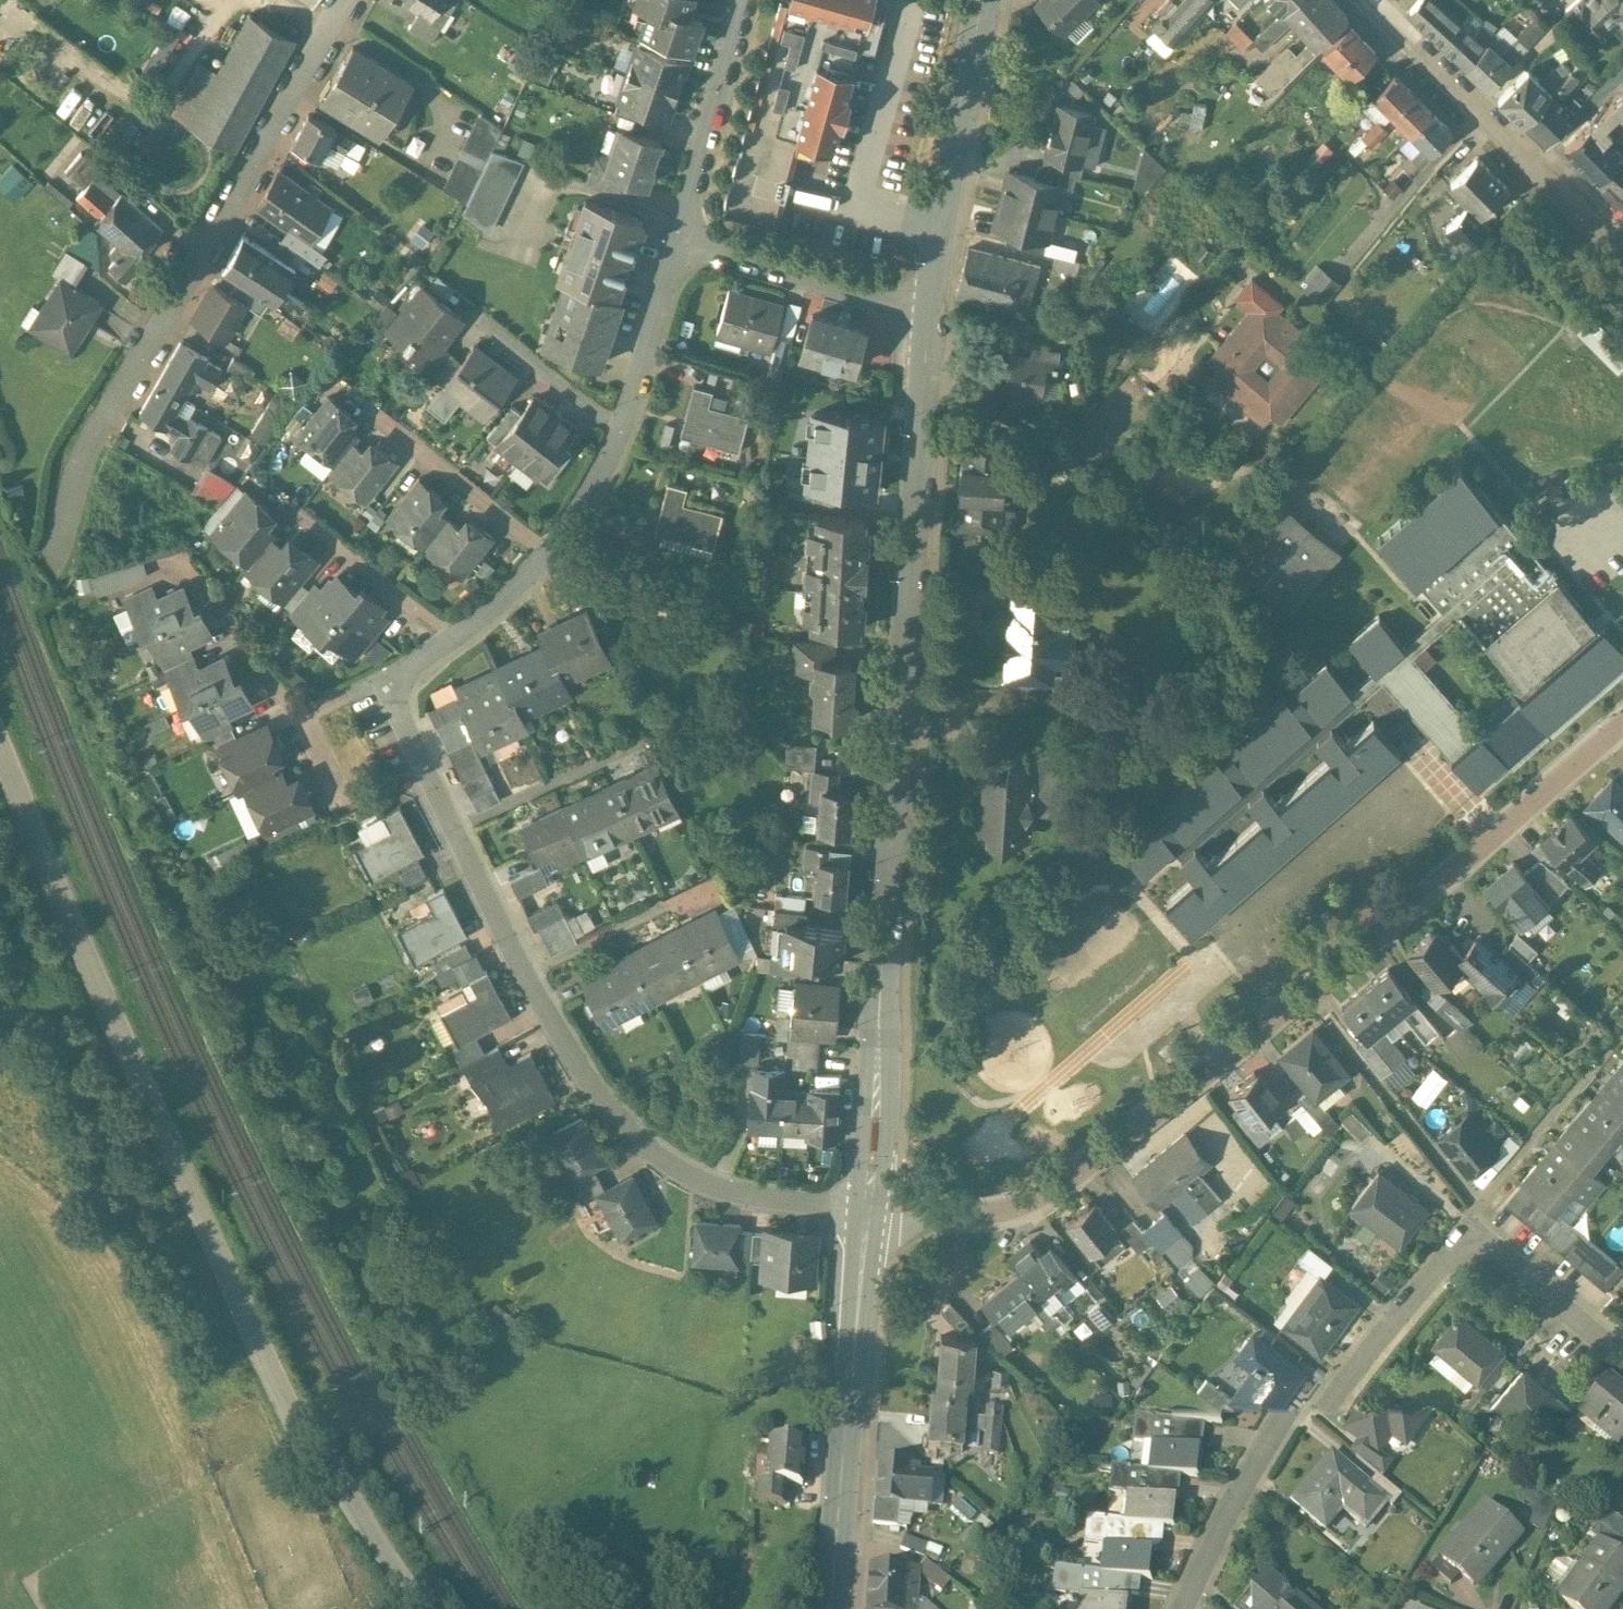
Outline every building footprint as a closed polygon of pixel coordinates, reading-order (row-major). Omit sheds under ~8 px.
[(419,1),(431,9),(437,0),(418,0),(419,1)] [(446,0),(437,0),(431,9),(441,15),(449,2),(446,0)] [(640,19),(641,20),(679,33),(691,37),(700,9),(689,6),(687,1),(687,0),(647,0),(640,19)] [(775,8),(774,8),(774,10),(775,10),(768,33),(767,32),(767,34),(768,35),(761,58),(760,58),(760,60),(761,60),(754,83),(753,83),(753,85),(754,85),(747,109),(746,109),(745,111),(746,111),(747,110),(800,125),(831,134),(833,135),(833,133),(832,133),(839,110),(840,110),(840,108),(839,108),(846,84),(847,84),(847,83),(846,82),(853,60),(854,60),(854,58),(853,58),(860,34),(861,35),(861,33),(860,32),(868,3),(869,0),(778,0),(775,8)] [(1049,2),(1049,10),(1055,16),(1063,16),(1079,0),(1048,0),(1049,2)] [(1141,11),(1147,17),(1152,12),(1163,0),(1151,0),(1141,11)] [(1152,12),(1172,31),(1200,0),(1163,0),(1152,12)] [(1268,8),(1276,17),(1290,4),(1286,0),(1277,0),(1268,8)] [(1290,4),(1298,13),(1312,0),(1286,0),(1290,4)] [(1298,13),(1310,26),(1315,31),(1346,1),(1345,0),(1312,0),(1298,13)] [(1453,0),(1410,0),(1442,31),(1462,7),(1453,0)] [(1603,0),(1570,0),(1594,26),(1612,10),(1603,0)] [(1612,10),(1620,3),(1622,7),(1622,0),(1603,0),(1612,10)] [(431,9),(419,1),(409,17),(431,32),(441,15),(431,9)] [(250,3),(190,114),(236,139),(296,28),(250,3)] [(1515,21),(1501,9),(1487,25),(1511,47),(1542,13),(1531,3),(1515,21)] [(1252,23),(1235,6),(1225,17),(1241,33),(1252,23)] [(1462,7),(1442,31),(1463,51),(1483,27),(1491,16),(1481,7),(1473,17),(1462,7)] [(1268,8),(1252,24),(1260,32),(1276,17),(1268,8)] [(1375,35),(1349,9),(1322,36),(1348,62),(1375,35)] [(679,33),(641,20),(637,32),(674,45),(679,33)] [(1483,27),(1463,51),(1486,73),(1511,47),(1487,25),(1484,28),(1483,27)] [(1295,39),(1292,42),(1295,45),(1298,42),(1303,47),(1318,34),(1315,31),(1310,26),(1295,39)] [(1287,31),(1255,64),(1271,79),(1303,47),(1298,42),(1295,45),(1292,42),(1295,39),(1287,31)] [(674,45),(637,32),(628,59),(678,76),(687,49),(674,45)] [(413,72),(354,35),(322,86),(381,123),(413,72)] [(1577,46),(1559,64),(1568,73),(1561,81),(1563,82),(1588,56),(1577,46)] [(1526,52),(1497,83),(1520,105),(1550,75),(1540,65),(1543,61),(1540,58),(1536,62),(1526,52)] [(1366,57),(1350,73),(1359,82),(1375,66),(1366,57)] [(678,76),(628,59),(619,85),(656,98),(669,102),(678,76)] [(1394,59),(1371,80),(1391,100),(1413,78),(1394,59)] [(1568,73),(1559,64),(1550,75),(1561,85),(1563,82),(1561,81),(1568,73)] [(1550,75),(1520,105),(1544,127),(1573,97),(1561,85),(1550,75)] [(1611,88),(1618,95),(1622,100),(1622,77),(1611,88)] [(1413,78),(1391,100),(1409,119),(1432,97),(1413,78)] [(656,98),(619,85),(615,97),(652,110),(656,98)] [(1207,89),(1192,86),(1188,111),(1203,114),(1207,89)] [(1611,88),(1592,106),(1604,119),(1606,120),(1610,116),(1603,109),(1618,95),(1611,88)] [(1091,98),(1057,89),(1045,138),(1079,147),(1079,145),(1091,98)] [(1603,109),(1610,116),(1622,103),(1622,100),(1618,95),(1603,109)] [(1432,97),(1409,119),(1422,131),(1429,138),(1451,116),(1432,97)] [(508,110),(483,98),(447,170),(473,182),(508,110)] [(336,117),(309,103),(294,132),(338,154),(346,140),(352,128),(335,119),(336,117)] [(1386,114),(1376,104),(1368,113),(1378,122),(1386,114)] [(1592,106),(1564,133),(1577,147),(1592,132),(1591,131),(1604,119),(1592,106)] [(800,125),(747,110),(746,111),(722,197),(776,212),(788,168),(800,125)] [(1368,113),(1360,121),(1370,130),(1378,122),(1368,113)] [(639,122),(617,115),(616,116),(621,118),(609,151),(607,157),(630,165),(645,170),(651,155),(649,154),(657,128),(659,129),(660,127),(640,120),(639,122)] [(1604,119),(1591,131),(1592,132),(1577,147),(1595,164),(1622,137),(1606,120),(1604,119)] [(365,136),(352,128),(346,140),(359,147),(365,136)] [(1422,131),(1411,142),(1419,151),(1430,140),(1430,139),(1429,138),(1422,131)] [(1142,172),(1159,142),(1147,135),(1130,165),(1142,172)] [(1622,137),(1595,164),(1622,191),(1622,136),(1622,137)] [(1079,147),(1045,138),(1042,150),(1075,159),(1075,160),(1079,161),(1083,146),(1079,145),(1079,147)] [(65,160),(85,178),(92,170),(103,159),(82,141),(65,160)] [(1476,143),(1449,169),(1447,170),(1448,172),(1449,171),(1466,189),(1479,200),(1506,174),(1508,173),(1506,171),(1506,172),(1494,159),(1495,158),(1492,154),(1490,155),(1478,143),(1479,142),(1477,141),(1475,142),(1476,143)] [(630,165),(607,157),(609,151),(595,147),(587,169),(624,182),(630,165)] [(1075,159),(1042,150),(1037,149),(1034,161),(1060,168),(1060,170),(1072,173),(1075,160),(1075,159)] [(0,166),(0,171),(17,187),(34,169),(14,151),(0,166)] [(1034,161),(1008,155),(1005,170),(1007,170),(1003,183),(1053,196),(1060,170),(1060,168),(1034,161)] [(331,195),(280,158),(278,162),(261,191),(259,194),(290,216),(310,231),(311,230),(322,238),(342,202),(331,195)] [(78,186),(101,206),(116,190),(92,170),(85,178),(78,186)] [(96,212),(119,233),(138,248),(164,219),(123,182),(116,190),(101,206),(96,212)] [(645,204),(587,183),(559,262),(567,265),(617,282),(645,204)] [(1053,196),(1003,183),(1000,196),(998,195),(994,210),(1008,214),(1046,224),(1053,196)] [(1466,189),(1445,212),(1467,235),(1489,211),(1479,200),(1466,189)] [(1046,224),(1008,214),(1004,226),(1043,236),(1046,224)] [(310,231),(290,216),(283,227),(319,252),(327,241),(322,238),(311,230),(310,231)] [(295,256),(244,223),(234,240),(230,238),(221,252),(225,255),(224,257),(275,291),(284,275),(295,256)] [(1040,250),(968,232),(955,279),(1024,299),(1040,250)] [(142,252),(138,248),(119,233),(110,243),(117,248),(110,256),(126,271),(142,252)] [(1079,246),(1055,240),(1052,252),(1075,258),(1079,246)] [(1319,283),(1338,265),(1322,247),(1302,265),(1319,283)] [(1282,286),(1251,260),(1234,279),(1249,292),(1206,342),(1216,351),(1208,361),(1226,376),(1229,372),(1247,387),(1244,391),(1262,406),(1270,396),(1280,404),(1334,341),(1277,292),(1282,286)] [(617,282),(567,265),(561,283),(566,285),(556,314),(551,312),(544,331),(597,350),(621,284),(617,282)] [(32,315),(71,339),(101,292),(62,268),(32,315)] [(269,291),(238,270),(230,282),(247,292),(246,292),(261,302),(269,291)] [(462,302),(424,272),(389,316),(391,317),(396,312),(409,322),(404,328),(407,330),(399,340),(418,356),(423,350),(440,328),(441,329),(462,302)] [(230,282),(215,273),(195,307),(227,326),(246,292),(247,292),(230,282)] [(782,289),(729,274),(717,317),(719,317),(719,315),(741,321),(740,324),(770,332),(782,289)] [(313,296),(284,275),(275,291),(303,312),(313,296)] [(377,302),(387,311),(398,298),(388,290),(377,302)] [(1121,294),(1098,320),(1104,325),(1115,334),(1138,308),(1121,294)] [(836,304),(812,297),(801,335),(853,350),(864,312),(850,309),(851,308),(850,308),(849,308),(837,304),(836,304)] [(791,323),(778,319),(771,345),(784,348),(791,323)] [(1154,342),(1167,351),(1183,329),(1169,320),(1154,342)] [(1104,325),(1093,338),(1104,348),(1115,334),(1104,325)] [(440,328),(423,350),(435,360),(452,339),(452,338),(441,329),(440,328)] [(209,346),(181,330),(180,331),(181,332),(158,371),(185,387),(196,367),(210,376),(222,356),(208,347),(209,346)] [(1036,338),(1011,334),(1005,370),(1010,371),(1010,373),(1019,374),(1019,373),(1040,376),(1043,358),(1053,360),(1058,333),(1037,330),(1036,338)] [(515,364),(474,331),(462,346),(444,369),(428,390),(445,403),(461,383),(486,402),(515,364)] [(435,360),(434,361),(444,369),(462,346),(452,339),(435,360)] [(255,357),(234,345),(228,356),(249,368),(255,357)] [(185,387),(158,371),(143,397),(141,400),(143,401),(154,407),(151,412),(159,417),(162,412),(166,414),(169,416),(179,421),(172,434),(190,445),(208,415),(190,405),(189,407),(177,400),(185,387)] [(748,402),(708,392),(712,377),(696,372),(687,407),(696,409),(692,422),(720,430),(723,421),(741,426),(748,402)] [(522,398),(498,429),(518,445),(555,397),(535,381),(522,398)] [(292,392),(275,382),(250,424),(268,434),(292,392)] [(338,390),(326,406),(317,399),(316,398),(297,422),(334,451),(335,451),(354,427),(354,428),(360,421),(344,408),(352,398),(339,388),(338,390)] [(512,390),(487,421),(498,429),(522,398),(512,390)] [(881,402),(815,395),(807,467),(874,474),(881,402)] [(555,397),(518,445),(538,460),(562,430),(575,413),(555,397)] [(221,423),(208,415),(190,445),(204,453),(221,423)] [(1006,419),(966,417),(964,448),(960,448),(958,477),(962,477),(960,509),(980,511),(980,512),(983,512),(983,511),(1000,512),(1001,490),(1006,419)] [(354,428),(354,427),(335,451),(334,451),(329,458),(367,488),(386,464),(384,463),(375,457),(388,441),(389,439),(377,429),(368,439),(354,428)] [(562,430),(538,460),(548,469),(572,438),(562,430)] [(1457,446),(1378,515),(1378,516),(1412,556),(1413,556),(1414,557),(1414,556),(1443,589),(1520,521),(1521,520),(1493,487),(1493,486),(1494,486),(1458,446),(1457,446)] [(223,486),(233,464),(206,452),(196,474),(223,486)] [(722,499),(681,488),(686,471),(669,467),(660,500),(668,502),(664,518),(692,526),(689,535),(711,541),(722,499)] [(1502,470),(1493,477),(1496,481),(1505,474),(1502,470)] [(428,472),(416,488),(407,482),(407,481),(406,480),(387,504),(425,534),(449,503),(434,490),(442,481),(429,471),(428,472)] [(248,478),(214,518),(250,548),(251,549),(272,524),(276,519),(261,506),(269,496),(248,478)] [(1339,531),(1277,478),(1226,539),(1288,591),(1339,531)] [(1015,491),(1001,490),(1000,512),(1014,513),(1015,491)] [(806,525),(814,525),(813,547),(805,547),(805,554),(864,558),(867,558),(867,544),(861,544),(861,530),(866,530),(867,508),(862,508),(863,503),(850,503),(850,502),(844,502),(844,501),(815,500),(815,512),(807,511),(806,525)] [(465,515),(449,503),(425,534),(462,564),(481,540),(480,539),(479,539),(471,532),(484,516),(485,515),(473,505),(465,515)] [(1600,605),(1596,608),(1590,600),(1518,662),(1517,661),(1471,702),(1410,632),(1458,591),(1457,590),(1527,529),(1520,521),(1443,589),(1403,623),(1377,594),(1349,620),(1374,649),(1349,670),(1325,643),(1295,669),(1300,674),(1288,684),(1284,679),(1228,727),(1233,733),(1219,744),(1215,739),(1159,788),(1164,793),(1152,803),(1146,796),(1116,823),(1141,851),(1171,826),(1179,834),(1178,835),(1193,852),(1165,876),(1191,906),(1397,726),(1371,696),(1344,720),(1330,703),(1381,657),(1475,765),(1544,705),(1545,707),(1622,638),(1622,631),(1600,605)] [(287,536),(272,524),(251,549),(250,548),(246,553),(265,569),(257,579),(274,593),(274,592),(276,593),(317,544),(295,526),(287,536)] [(1527,529),(1457,590),(1517,661),(1518,662),(1590,600),(1591,599),(1555,557),(1554,558),(1529,528),(1527,529)] [(144,547),(120,555),(125,570),(147,559),(144,547)] [(811,584),(859,584),(860,566),(864,566),(864,558),(805,554),(805,561),(812,561),(811,584)] [(120,555),(95,563),(99,578),(125,570),(120,555)] [(320,583),(302,604),(322,622),(326,617),(326,616),(358,578),(358,577),(338,561),(320,583)] [(1055,568),(1013,565),(1011,591),(1053,594),(1055,568)] [(152,571),(127,582),(133,595),(158,584),(152,571)] [(158,584),(133,595),(144,620),(150,617),(150,616),(195,595),(184,572),(158,584)] [(358,578),(326,616),(326,617),(346,633),(364,612),(382,590),(362,572),(358,577),(358,578)] [(309,574),(291,595),(302,604),(320,583),(309,574)] [(859,584),(811,584),(804,584),(803,597),(811,598),(810,609),(858,612),(858,607),(862,607),(863,584),(859,584)] [(1011,591),(1010,591),(1005,656),(1050,660),(1051,642),(1062,643),(1064,616),(1053,616),(1054,594),(1053,594),(1011,591)] [(195,595),(150,616),(150,617),(161,640),(186,628),(212,616),(201,592),(195,595)] [(587,596),(540,617),(546,630),(547,630),(562,665),(563,664),(576,658),(574,653),(587,647),(585,642),(602,634),(604,633),(596,614),(587,596)] [(620,638),(607,609),(596,614),(604,633),(602,634),(607,644),(620,638)] [(364,612),(346,633),(357,642),(375,621),(364,612)] [(834,624),(794,622),(793,643),(832,645),(834,624)] [(186,628),(161,640),(167,653),(192,641),(186,628)] [(546,630),(499,652),(504,664),(521,699),(522,699),(518,690),(543,679),(547,687),(569,677),(563,664),(562,665),(547,630),(546,630)] [(192,641),(167,653),(173,666),(198,654),(192,641)] [(198,654),(173,666),(184,690),(190,687),(235,666),(235,665),(224,642),(198,654)] [(832,645),(793,643),(793,644),(818,646),(817,654),(813,659),(812,667),(816,672),(815,698),(829,698),(833,703),(846,704),(853,698),(854,685),(850,680),(852,646),(832,645)] [(235,666),(190,687),(201,710),(225,698),(226,698),(252,686),(241,662),(235,665),(235,666)] [(504,664),(461,684),(483,731),(526,711),(521,699),(504,664)] [(453,682),(429,694),(435,707),(459,696),(453,682)] [(459,696),(435,707),(448,735),(472,723),(459,696)] [(225,698),(201,710),(207,723),(232,711),(226,698),(225,698)] [(1035,757),(1032,759),(1031,781),(1035,790),(1044,789),(1065,760),(1101,743),(1087,716),(1036,739),(1035,757)] [(252,730),(247,719),(220,732),(240,776),(246,773),(246,772),(275,759),(275,758),(267,741),(279,735),(272,720),(252,730)] [(492,731),(496,742),(519,733),(514,722),(492,731)] [(472,723),(448,735),(456,750),(479,739),(472,723)] [(815,727),(786,725),(784,744),(814,746),(815,727)] [(479,739),(456,750),(463,765),(487,754),(479,739)] [(1030,800),(1035,790),(1031,781),(1032,759),(1009,744),(1008,758),(985,757),(982,781),(970,799),(1007,824),(1029,814),(1030,800)] [(658,747),(610,769),(630,811),(631,815),(659,803),(656,797),(676,788),(658,747)] [(837,753),(812,751),(811,769),(821,770),(836,771),(837,753)] [(1609,753),(1584,781),(1599,795),(1605,787),(1620,800),(1614,806),(1622,814),(1622,765),(1609,753)] [(487,754),(463,765),(470,781),(494,769),(487,754)] [(275,759),(246,772),(246,773),(266,816),(313,794),(301,768),(289,774),(281,755),(275,758),(275,759)] [(494,769),(470,781),(477,795),(501,784),(494,769)] [(610,769),(563,791),(579,825),(579,826),(595,818),(599,825),(630,811),(610,769)] [(836,771),(821,770),(818,811),(849,813),(853,773),(836,771)] [(1568,785),(1538,814),(1555,833),(1556,832),(1563,839),(1562,840),(1564,841),(1583,857),(1599,842),(1580,826),(1594,812),(1568,785)] [(563,791),(521,810),(537,844),(579,825),(563,791)] [(391,814),(354,836),(371,865),(422,836),(399,795),(385,803),(391,814)] [(828,829),(805,827),(804,846),(818,847),(818,842),(827,842),(828,829)] [(1548,840),(1539,832),(1522,847),(1529,856),(1528,857),(1544,875),(1541,877),(1545,880),(1566,856),(1548,840)] [(1512,835),(1484,859),(1502,880),(1503,878),(1519,897),(1541,877),(1544,875),(1528,857),(1529,856),(1522,847),(1512,835)] [(827,842),(818,842),(818,847),(815,877),(844,880),(847,844),(827,842)] [(420,845),(397,857),(404,868),(426,857),(420,845)] [(541,849),(511,864),(519,880),(549,866),(541,849)] [(435,894),(399,914),(398,912),(397,913),(414,946),(416,945),(415,943),(459,920),(451,905),(458,901),(443,872),(444,871),(443,870),(425,879),(426,881),(428,880),(435,894)] [(805,878),(776,874),(774,889),(804,892),(805,878)] [(558,883),(527,898),(535,913),(539,911),(538,910),(564,897),(558,883)] [(774,889),(772,904),(785,905),(785,903),(805,905),(806,893),(774,889)] [(716,892),(677,912),(701,958),(739,939),(716,892)] [(1596,905),(1585,895),(1574,908),(1585,918),(1596,905)] [(564,897),(538,910),(539,911),(545,923),(571,910),(564,897)] [(805,905),(785,903),(785,905),(783,938),(796,939),(839,942),(841,909),(805,905)] [(1428,904),(1419,912),(1421,915),(1406,928),(1433,961),(1458,941),(1459,940),(1453,933),(1459,927),(1456,923),(1457,923),(1449,914),(1445,918),(1434,905),(1432,906),(1428,904)] [(1535,923),(1516,906),(1507,916),(1526,933),(1535,923)] [(571,910),(545,923),(552,937),(578,924),(571,910)] [(677,912),(631,935),(654,981),(654,982),(655,982),(652,976),(677,963),(680,968),(701,958),(677,912)] [(1485,915),(1481,920),(1473,912),(1461,926),(1459,927),(1453,933),(1459,940),(1458,941),(1468,952),(1471,949),(1499,974),(1521,950),(1522,948),(1498,927),(1485,915)] [(1526,933),(1507,916),(1498,927),(1522,948),(1521,950),(1533,961),(1544,949),(1526,933)] [(466,925),(443,936),(450,948),(454,946),(472,937),(466,925)] [(472,937),(454,946),(464,965),(469,962),(486,953),(477,935),(472,937)] [(631,935),(584,959),(592,974),(588,976),(603,1007),(654,981),(631,935)] [(770,937),(758,936),(757,947),(769,948),(770,937)] [(783,938),(770,937),(769,948),(769,951),(795,953),(796,939),(783,938)] [(1436,1004),(1387,943),(1364,962),(1389,994),(1399,1006),(1409,998),(1423,1015),(1436,1004)] [(450,948),(437,955),(443,966),(459,958),(463,965),(464,965),(454,946),(450,948)] [(486,953),(469,962),(470,963),(478,976),(464,984),(450,992),(450,991),(442,995),(440,996),(457,1027),(475,1018),(511,999),(487,954),(487,953),(486,953)] [(1389,994),(1364,962),(1340,981),(1365,1012),(1366,1013),(1378,1002),(1388,1014),(1399,1006),(1389,994)] [(837,969),(794,965),(790,1004),(807,1006),(834,1008),(837,969)] [(1470,994),(1442,969),(1432,980),(1455,1001),(1460,1005),(1470,994)] [(1460,1005),(1455,1001),(1442,1012),(1459,1034),(1477,1020),(1460,1005)] [(1378,1002),(1366,1013),(1365,1012),(1355,1020),(1380,1050),(1402,1032),(1388,1014),(1378,1002)] [(807,1006),(790,1004),(789,1017),(806,1018),(807,1006)] [(1345,1047),(1311,1006),(1280,1030),(1308,1064),(1314,1072),(1315,1071),(1345,1047)] [(755,1014),(741,1013),(739,1042),(753,1043),(755,1014)] [(484,1035),(475,1018),(457,1027),(457,1028),(454,1030),(462,1046),(463,1047),(484,1035)] [(818,1021),(788,1018),(787,1035),(793,1035),(792,1047),(816,1049),(818,1021)] [(530,1035),(516,1042),(517,1043),(516,1047),(510,1050),(498,1028),(484,1035),(463,1047),(462,1046),(452,1051),(452,1052),(457,1056),(463,1053),(462,1052),(465,1050),(473,1064),(481,1060),(487,1062),(493,1072),(492,1073),(493,1074),(485,1078),(484,1077),(483,1078),(501,1110),(503,1109),(503,1108),(554,1081),(531,1036),(530,1035)] [(1589,1071),(1622,1100),(1622,1030),(1589,1071)] [(785,1049),(751,1047),(748,1109),(782,1111),(784,1072),(783,1072),(785,1049)] [(1282,1078),(1259,1048),(1255,1051),(1253,1048),(1243,1056),(1245,1059),(1229,1071),(1243,1089),(1238,1093),(1246,1104),(1252,1099),(1253,1100),(1258,1097),(1282,1078)] [(1326,1085),(1315,1071),(1314,1072),(1308,1064),(1296,1073),(1301,1078),(1315,1095),(1326,1085)] [(839,1070),(810,1068),(809,1073),(807,1112),(807,1117),(836,1119),(839,1070)] [(1554,1112),(1592,1144),(1592,1143),(1593,1143),(1590,1141),(1622,1101),(1622,1100),(1589,1071),(1554,1112)] [(809,1073),(784,1072),(782,1111),(807,1112),(809,1073)] [(1315,1095),(1301,1078),(1291,1086),(1312,1110),(1321,1102),(1315,1095)] [(1369,1106),(1349,1086),(1339,1097),(1359,1116),(1369,1106)] [(1437,1109),(1466,1144),(1494,1121),(1465,1086),(1437,1109)] [(1258,1097),(1253,1100),(1252,1099),(1246,1104),(1257,1118),(1268,1110),(1258,1097)] [(582,1100),(548,1117),(571,1160),(593,1148),(604,1142),(582,1100)] [(1158,1132),(1184,1162),(1186,1160),(1191,1165),(1189,1167),(1207,1187),(1219,1177),(1217,1175),(1218,1174),(1230,1164),(1184,1110),(1158,1132)] [(1592,1144),(1554,1112),(1520,1153),(1530,1162),(1540,1170),(1550,1179),(1556,1184),(1573,1164),(1583,1172),(1601,1151),(1592,1143),(1592,1144)] [(1184,1162),(1158,1132),(1133,1154),(1158,1184),(1159,1183),(1160,1183),(1184,1162)] [(1425,1181),(1376,1145),(1350,1180),(1398,1217),(1425,1181)] [(593,1148),(571,1160),(570,1160),(576,1171),(599,1159),(593,1148)] [(605,1172),(598,1176),(621,1220),(656,1201),(633,1157),(605,1172)] [(599,1159),(576,1171),(583,1184),(598,1176),(605,1172),(599,1159)] [(1530,1162),(1512,1183),(1522,1192),(1540,1170),(1530,1162)] [(1540,1170),(1522,1192),(1532,1200),(1550,1179),(1540,1170)] [(1087,1179),(1075,1188),(1078,1191),(1065,1202),(1089,1232),(1094,1228),(1117,1209),(1093,1179),(1090,1182),(1087,1179)] [(1550,1179),(1532,1200),(1542,1209),(1560,1187),(1556,1184),(1550,1179)] [(1560,1187),(1542,1209),(1552,1217),(1570,1196),(1560,1187)] [(1181,1210),(1164,1189),(1142,1208),(1150,1218),(1151,1217),(1160,1228),(1181,1210)] [(1570,1196),(1552,1217),(1562,1226),(1580,1204),(1570,1196)] [(1142,1208),(1132,1197),(1120,1207),(1137,1229),(1150,1218),(1142,1208)] [(740,1205),(696,1202),(694,1241),(737,1244),(738,1239),(740,1211),(740,1205)] [(1580,1204),(1562,1226),(1572,1234),(1590,1212),(1580,1204)] [(1142,1239),(1117,1209),(1094,1228),(1101,1237),(1112,1228),(1130,1249),(1142,1239)] [(753,1212),(740,1211),(738,1239),(751,1240),(753,1212)] [(815,1214),(767,1211),(767,1213),(764,1241),(764,1254),(811,1258),(815,1214)] [(767,1213),(753,1212),(751,1240),(764,1241),(767,1213)] [(1590,1212),(1572,1234),(1582,1242),(1600,1221),(1590,1212)] [(1046,1238),(1030,1218),(1015,1230),(1018,1233),(1011,1239),(1019,1248),(1039,1274),(1052,1290),(1062,1282),(1059,1277),(1070,1268),(1063,1260),(1064,1259),(1061,1256),(1046,1238)] [(1600,1221),(1582,1242),(1592,1251),(1610,1229),(1600,1221)] [(1610,1229),(1592,1251),(1602,1259),(1620,1238),(1610,1229)] [(1074,1252),(1056,1230),(1046,1238),(1061,1256),(1064,1259),(1074,1252)] [(1196,1239),(1183,1253),(1199,1268),(1212,1254),(1196,1239)] [(1019,1248),(983,1277),(1010,1311),(1025,1297),(1019,1290),(1030,1281),(1039,1274),(1019,1248)] [(1354,1275),(1321,1249),(1320,1251),(1300,1276),(1294,1272),(1290,1278),(1295,1282),(1283,1298),(1317,1324),(1354,1275)] [(1123,1285),(1107,1267),(1097,1275),(1112,1294),(1123,1285)] [(1052,1290),(1039,1274),(1030,1281),(1043,1297),(1052,1290)] [(968,1299),(950,1281),(941,1289),(958,1307),(968,1299)] [(1111,1295),(1099,1281),(1088,1290),(1100,1304),(1111,1295)] [(1481,1308),(1455,1287),(1454,1288),(1451,1285),(1449,1288),(1452,1290),(1431,1315),(1474,1352),(1475,1352),(1499,1324),(1501,1321),(1483,1306),(1481,1308)] [(1012,1322),(992,1298),(979,1309),(1000,1332),(1012,1322)] [(1251,1351),(1248,1349),(1230,1373),(1262,1397),(1280,1373),(1274,1368),(1281,1359),(1285,1362),(1299,1343),(1252,1308),(1236,1329),(1237,1331),(1239,1328),(1254,1339),(1252,1340),(1256,1343),(1251,1351)] [(975,1316),(941,1313),(939,1328),(940,1328),(939,1349),(971,1352),(971,1351),(973,1330),(974,1330),(975,1316)] [(1499,1324),(1475,1352),(1485,1360),(1509,1332),(1499,1324)] [(1553,1369),(1519,1340),(1484,1381),(1502,1397),(1520,1377),(1527,1383),(1524,1386),(1548,1406),(1571,1380),(1555,1366),(1553,1369)] [(1008,1347),(993,1346),(992,1358),(1007,1359),(1008,1347)] [(971,1352),(939,1349),(937,1370),(936,1370),(935,1385),(969,1387),(970,1373),(969,1373),(971,1352)] [(1220,1380),(1229,1368),(1206,1350),(1196,1362),(1220,1380)] [(1007,1359),(992,1358),(991,1369),(1006,1371),(1007,1359)] [(1230,1397),(1159,1387),(1155,1414),(1179,1418),(1175,1444),(1178,1445),(1178,1446),(1195,1448),(1195,1447),(1206,1449),(1216,1450),(1220,1423),(1226,1424),(1230,1397)] [(1005,1398),(980,1396),(979,1409),(1004,1411),(1005,1398)] [(1592,1400),(1575,1420),(1588,1431),(1605,1411),(1592,1400)] [(967,1404),(934,1401),(933,1414),(934,1415),(932,1436),(964,1439),(965,1417),(966,1417),(967,1404)] [(1577,1444),(1592,1456),(1591,1458),(1594,1460),(1600,1452),(1617,1467),(1612,1473),(1615,1476),(1622,1466),(1622,1424),(1606,1410),(1605,1411),(1588,1431),(1577,1444)] [(1424,1447),(1381,1411),(1346,1454),(1366,1471),(1377,1480),(1391,1463),(1402,1473),(1424,1447)] [(1002,1430),(986,1429),(985,1440),(1001,1441),(1002,1430)] [(964,1439),(932,1436),(931,1458),(930,1458),(929,1471),(962,1473),(963,1460),(962,1460),(962,1454),(964,1439)] [(985,1440),(964,1439),(962,1454),(984,1455),(984,1452),(985,1440)] [(1175,1444),(1134,1439),(1131,1466),(1155,1469),(1151,1495),(1154,1495),(1154,1497),(1171,1499),(1171,1498),(1182,1500),(1193,1501),(1197,1474),(1203,1475),(1206,1449),(1195,1447),(1195,1448),(1178,1446),(1178,1445),(1175,1444)] [(1001,1441),(985,1440),(984,1452),(1000,1453),(1001,1441)] [(1000,1453),(984,1452),(984,1455),(982,1477),(998,1478),(1000,1453)] [(806,1463),(770,1459),(765,1501),(759,1501),(757,1523),(784,1526),(786,1504),(801,1506),(806,1463)] [(1391,1491),(1377,1480),(1366,1471),(1355,1484),(1377,1503),(1380,1505),(1391,1491)] [(911,1484),(879,1481),(873,1545),(895,1547),(898,1524),(929,1527),(930,1521),(931,1507),(932,1496),(918,1494),(919,1487),(911,1486),(911,1484)] [(1369,1513),(1330,1481),(1291,1527),(1324,1555),(1341,1535),(1363,1554),(1384,1529),(1386,1527),(1369,1513)] [(1151,1495),(1111,1490),(1108,1516),(1131,1519),(1128,1546),(1130,1546),(1130,1547),(1147,1550),(1147,1549),(1158,1550),(1169,1552),(1173,1524),(1179,1525),(1182,1500),(1171,1498),(1171,1499),(1154,1497),(1154,1495),(1151,1495)] [(1380,1505),(1377,1503),(1369,1513),(1386,1527),(1384,1529),(1389,1533),(1399,1522),(1380,1505)] [(939,1507),(931,1507),(930,1521),(937,1521),(939,1507)] [(1461,1557),(1470,1564),(1447,1591),(1439,1583),(1437,1585),(1458,1602),(1466,1608),(1475,1608),(1493,1587),(1495,1589),(1519,1561),(1483,1531),(1461,1557)] [(1601,1539),(1592,1551),(1595,1553),(1595,1552),(1622,1572),(1622,1570),(1622,1554),(1601,1539)] [(1128,1546),(1087,1541),(1084,1567),(1106,1570),(1103,1597),(1106,1597),(1106,1598),(1123,1600),(1134,1601),(1145,1602),(1148,1575),(1155,1576),(1158,1550),(1147,1549),(1147,1550),(1130,1547),(1130,1546),(1128,1546)] [(1622,1572),(1595,1552),(1595,1553),(1586,1565),(1597,1572),(1598,1571),(1613,1583),(1622,1572)] [(928,1568),(905,1558),(900,1570),(924,1580),(928,1568)] [(1577,1599),(1585,1604),(1581,1608),(1622,1608),(1622,1590),(1613,1583),(1598,1571),(1597,1572),(1578,1598),(1577,1599)] [(1437,1585),(1429,1596),(1444,1608),(1452,1608),(1458,1602),(1437,1585)] [(871,1589),(869,1608),(906,1608),(907,1597),(908,1592),(871,1589)] [(1549,1594),(1538,1608),(1581,1608),(1585,1604),(1577,1599),(1578,1598),(1567,1590),(1549,1594)] [(1054,1591),(1052,1608),(1133,1608),(1134,1601),(1123,1600),(1106,1598),(1106,1597),(1103,1597),(1054,1591)]
